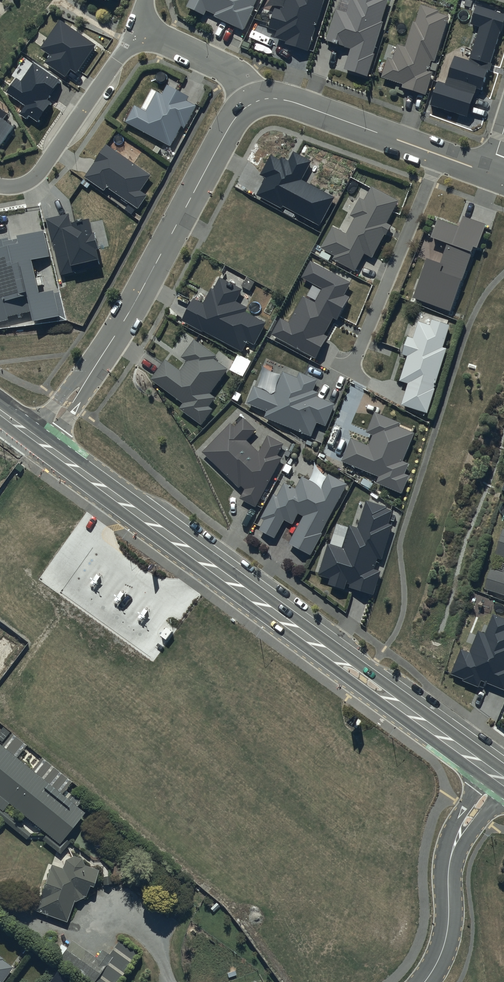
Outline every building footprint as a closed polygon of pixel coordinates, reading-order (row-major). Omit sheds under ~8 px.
[(187,7),(205,16),(207,11),(215,15),(214,17),(244,32),(255,8),(254,7),(258,0),(190,0),(187,7)] [(280,10),(275,8),(268,29),(277,32),(275,38),(286,42),(285,45),(308,52),(325,0),(284,0),(280,10)] [(346,12),(336,9),(326,42),(350,49),(344,70),(368,77),(375,54),(373,53),(390,0),(350,0),(346,12)] [(439,11),(421,5),(416,22),(414,21),(405,47),(398,45),(393,60),(388,58),(381,78),(403,85),(402,88),(426,95),(426,94),(428,95),(435,75),(433,74),(433,72),(429,71),(432,61),(435,62),(449,16),(439,13),(439,11)] [(451,69),(486,80),(488,71),(491,72),(493,64),(491,63),(501,32),(502,32),(503,26),(503,14),(477,6),(471,25),(480,28),(469,61),(455,56),(451,69)] [(96,44),(60,19),(40,49),(49,55),(44,62),(65,76),(70,69),(76,73),(96,44)] [(60,80),(33,62),(21,81),(16,78),(6,93),(25,105),(19,114),(26,119),(28,116),(37,122),(51,102),(47,100),(60,80)] [(478,87),(448,77),(446,84),(438,81),(430,105),(467,118),(478,87)] [(189,96),(166,84),(161,94),(156,91),(146,111),(134,105),(125,122),(170,146),(181,126),(184,128),(196,106),(186,100),(189,96)] [(0,108),(0,145),(1,146),(14,127),(3,119),(7,114),(0,108)] [(151,175),(106,145),(84,177),(104,190),(106,187),(138,209),(147,195),(140,191),(151,175)] [(312,160),(293,150),(288,159),(281,156),(279,159),(271,155),(260,175),(267,178),(257,195),(281,208),(283,205),(320,225),(335,197),(302,180),(312,160)] [(399,201),(372,187),(364,201),(360,198),(350,216),(355,219),(348,233),(333,224),(319,248),(334,257),(331,262),(356,276),(359,269),(358,268),(365,255),(372,259),(385,236),(387,236),(392,226),(387,223),(399,201)] [(69,213),(46,219),(60,275),(100,265),(96,249),(98,249),(94,232),(92,232),(88,219),(71,223),(69,213)] [(486,224),(462,215),(458,226),(437,218),(430,237),(448,243),(440,264),(427,259),(413,297),(450,310),(473,247),(477,248),(486,224)] [(44,229),(18,232),(19,236),(10,238),(9,235),(0,237),(0,320),(9,318),(8,315),(32,310),(34,317),(60,314),(54,288),(40,291),(32,257),(50,254),(44,229)] [(351,282),(310,260),(301,277),(322,289),(315,302),(303,296),(288,323),(280,319),(272,334),(317,358),(327,337),(323,335),(333,318),(338,321),(350,297),(345,295),(351,282)] [(267,323),(247,312),(249,309),(236,302),(243,290),(221,277),(214,289),(212,289),(204,303),(195,298),(182,321),(204,333),(204,332),(242,353),(248,342),(254,345),(267,323)] [(449,320),(419,311),(414,325),(412,324),(402,355),(407,357),(399,381),(408,384),(401,406),(428,414),(436,389),(435,389),(444,360),(447,362),(449,357),(446,356),(448,349),(444,348),(451,326),(447,325),(449,320)] [(215,356),(194,340),(181,357),(187,361),(180,370),(164,359),(150,379),(182,402),(178,408),(201,425),(212,409),(209,406),(215,397),(210,393),(227,369),(213,358),(215,356)] [(317,379),(299,372),(297,377),(282,371),(273,394),(254,386),(247,403),(267,411),(265,417),(311,436),(317,422),(326,426),(335,404),(316,396),(318,392),(313,390),(317,379)] [(401,423),(375,412),(366,433),(373,436),(369,446),(352,439),(342,462),(379,478),(376,483),(402,495),(410,476),(406,474),(410,464),(404,461),(415,434),(399,427),(401,423)] [(256,430),(243,418),(234,427),(231,423),(203,452),(239,488),(241,486),(244,489),(239,499),(256,507),(281,458),(277,455),(283,444),(267,435),(258,451),(246,440),(256,430)] [(288,544),(311,555),(322,534),(321,533),(346,484),(328,474),(321,487),(302,477),(296,489),(284,482),(277,496),(273,494),(260,518),(263,520),(258,530),(274,539),(284,520),(292,525),(298,514),(303,516),(288,544)] [(388,508),(366,501),(358,528),(349,526),(343,549),(328,544),(319,576),(331,579),(329,585),(346,590),(348,584),(351,585),(349,589),(373,596),(381,571),(375,570),(379,559),(382,560),(393,525),(390,525),(394,512),(388,510),(388,508)] [(503,528),(496,553),(503,555),(503,529),(503,528)] [(503,573),(489,569),(483,588),(503,595),(503,573)] [(494,614),(485,635),(478,632),(469,653),(461,649),(450,675),(462,679),(461,681),(479,688),(481,681),(503,690),(503,619),(494,614)] [(0,732),(0,742),(2,743),(9,734),(3,729),(0,732)] [(11,735),(1,748),(16,760),(26,747),(11,735)] [(0,747),(0,812),(2,813),(3,811),(8,806),(46,836),(58,846),(64,839),(84,815),(61,796),(31,772),(16,760),(1,748),(0,747)] [(41,759),(31,772),(61,796),(71,783),(41,759)] [(65,860),(51,866),(34,912),(67,923),(73,902),(84,899),(93,887),(99,871),(71,857),(65,860)] [(70,942),(66,948),(61,944),(52,957),(89,981),(119,981),(138,954),(119,941),(109,957),(103,953),(98,961),(70,942)] [(0,957),(0,981),(3,981),(13,968),(2,961),(3,959),(0,957)] [(52,981),(70,981),(58,973),(52,981)]
